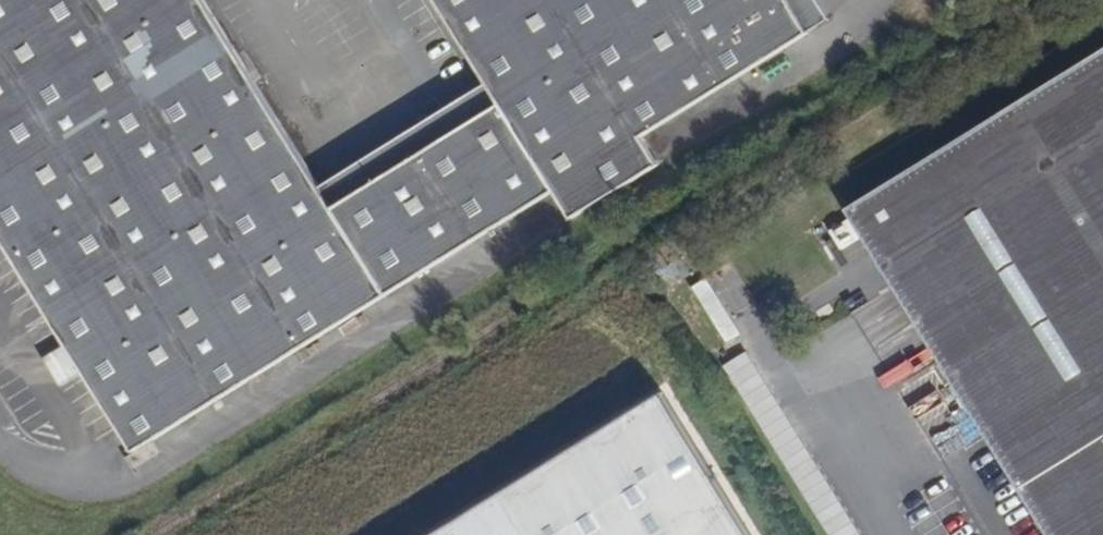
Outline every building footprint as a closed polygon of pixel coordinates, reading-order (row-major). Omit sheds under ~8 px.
[(851,0),(504,0),(537,54),(550,74),(333,207),(320,187),(204,0),(0,0),(0,236),(133,451),(601,162),(618,188),(704,135),(688,107),(854,5),(851,0)] [(850,206),(1052,534),(1102,534),(1102,49),(850,206)] [(333,207),(550,74),(537,54),(320,187),(333,207)] [(848,221),(829,230),(840,253),(859,244),(848,221)] [(42,357),(60,386),(78,375),(60,347),(42,357)] [(658,395),(648,378),(394,534),(431,534),(658,395)] [(658,395),(431,534),(747,534),(658,395)]
